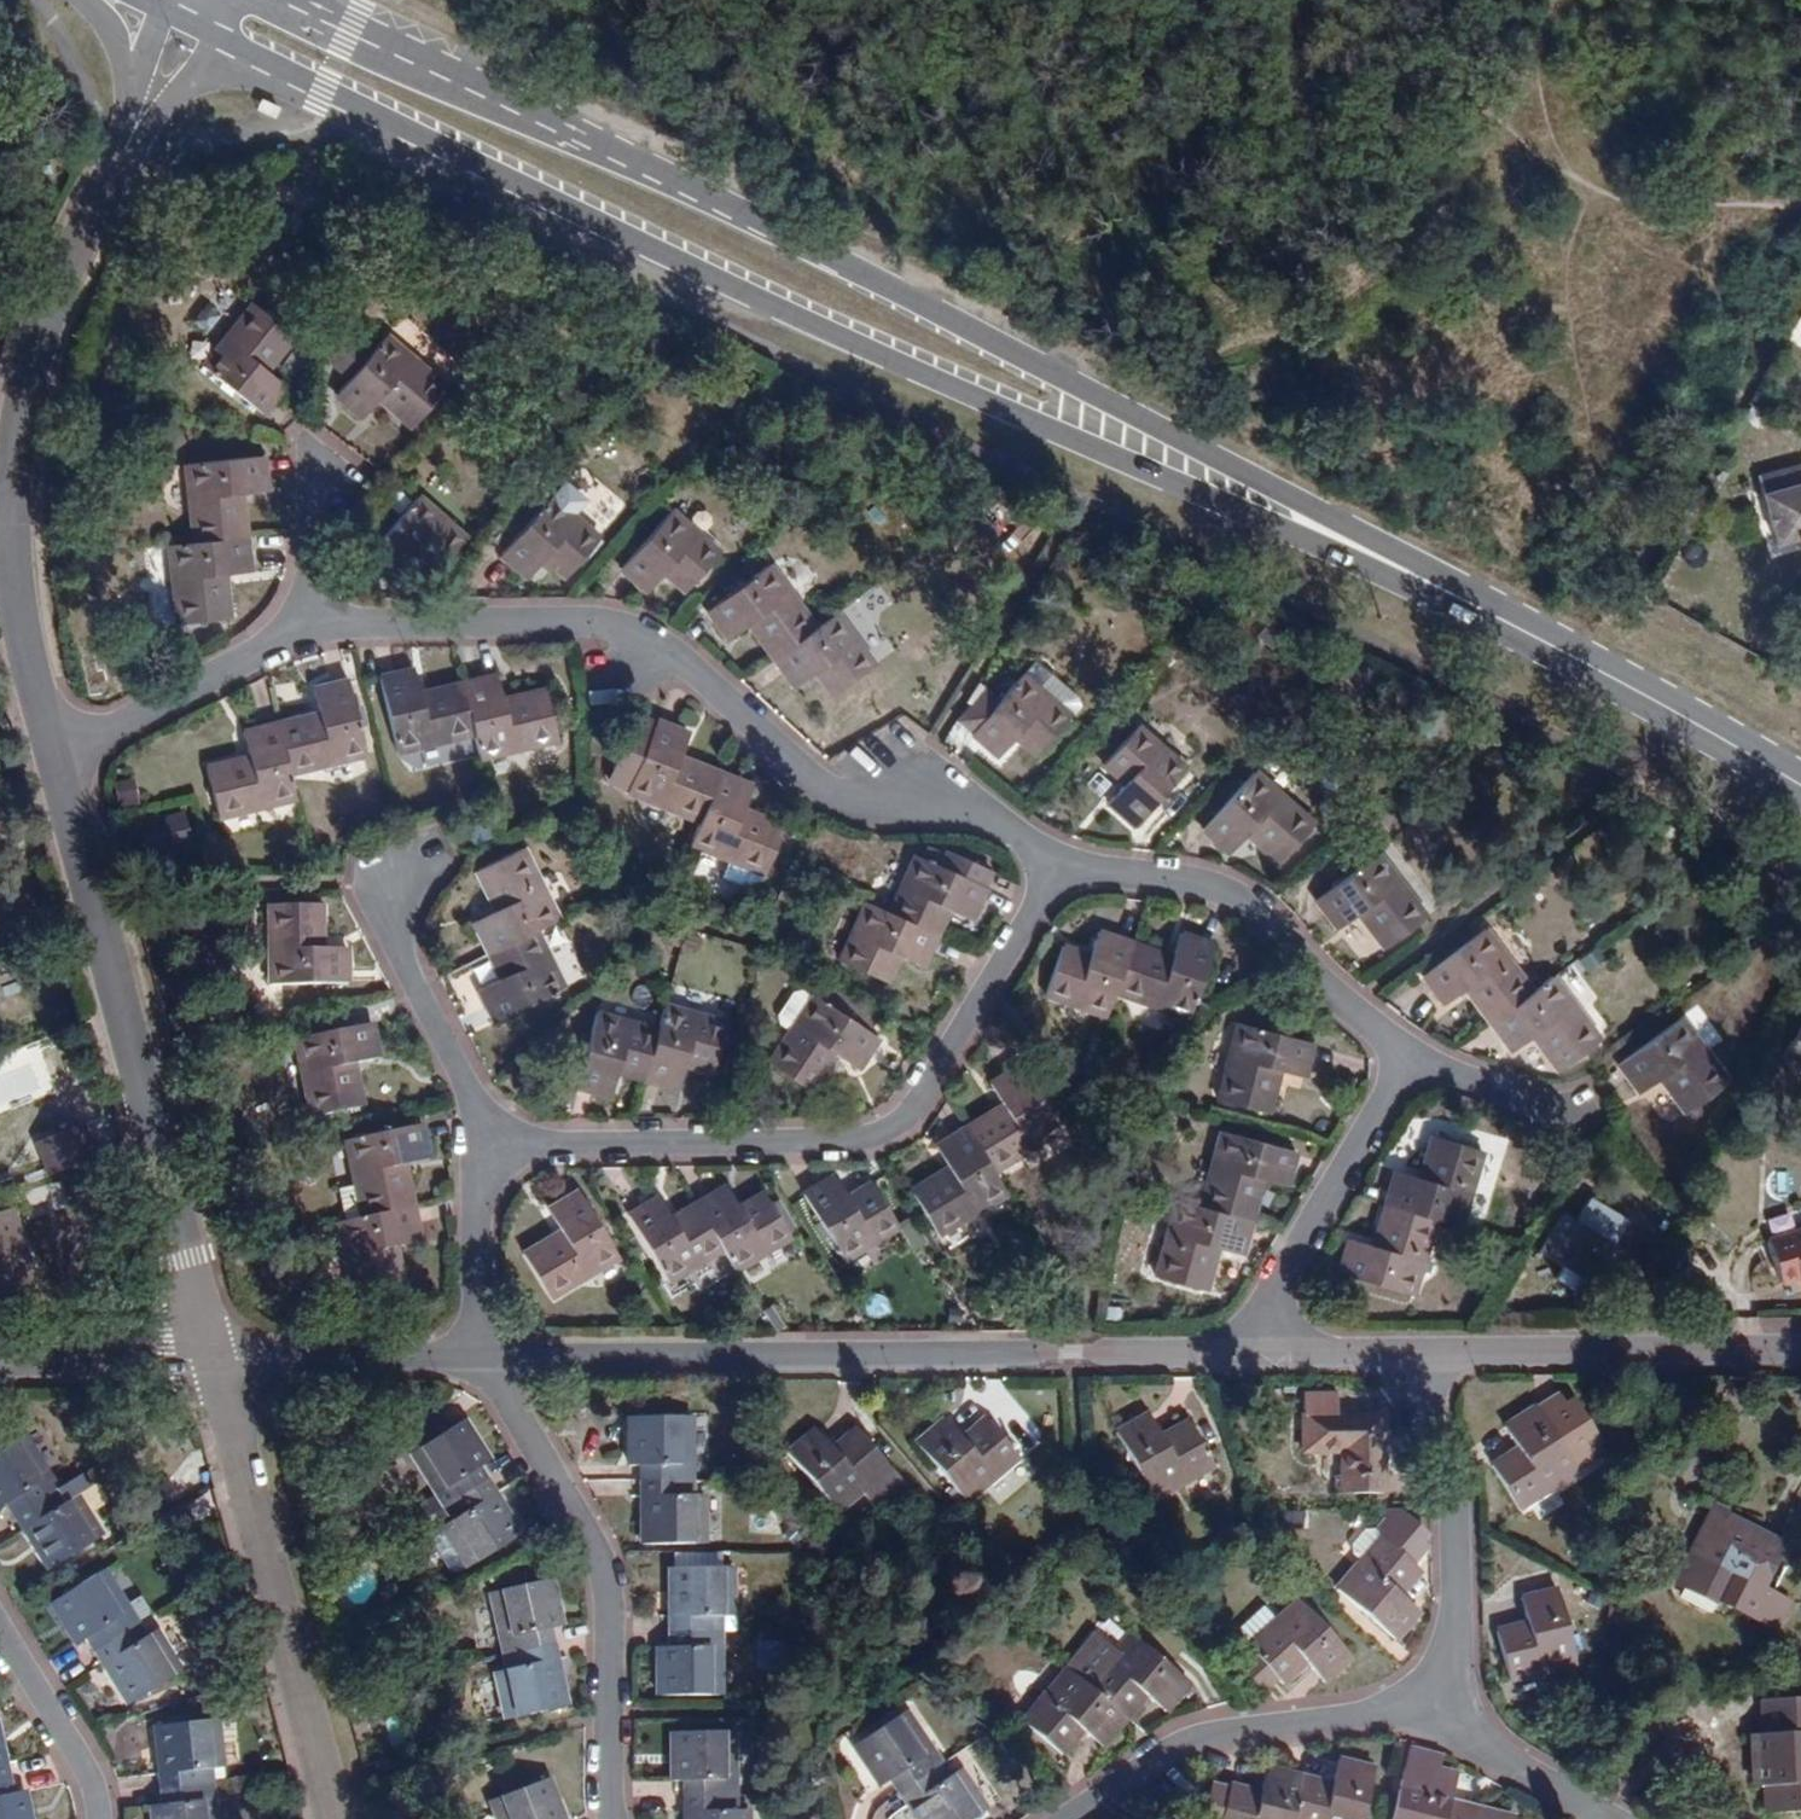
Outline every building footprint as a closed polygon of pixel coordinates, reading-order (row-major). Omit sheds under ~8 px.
[(288,388),(267,372),(295,338),(254,305),(203,367),(264,417),(288,388)] [(379,401),(413,430),(446,388),(386,337),(336,397),(363,420),(379,401)] [(265,455),(186,464),(195,542),(247,537),(243,494),(269,491),(265,455)] [(412,561),(434,580),(468,538),(418,496),(368,557),(396,581),(412,561)] [(601,538),(551,496),(500,558),(528,581),(544,562),(566,580),(601,538)] [(1764,519),(1780,568),(1800,562),(1800,507),(1764,519)] [(686,594),(721,552),(673,511),(621,571),(647,595),(664,575),(686,594)] [(251,573),(247,537),(195,542),(170,545),(178,625),(230,620),(226,575),(251,573)] [(729,641),(749,627),(773,660),(817,628),(771,565),(708,612),(729,641)] [(837,613),(817,628),(773,660),(794,690),(815,675),(832,697),(876,666),(837,613)] [(971,697),(990,711),(970,735),(998,758),(1015,737),(1037,756),(1071,716),(1083,701),(1033,660),(999,702),(978,685),(971,697)] [(380,678),(399,755),(475,736),(461,684),(420,694),(414,670),(380,678)] [(503,702),(495,675),(461,684),(475,736),(481,761),(560,741),(547,690),(503,702)] [(314,688),(320,713),(279,723),(292,776),(368,757),(348,680),(314,688)] [(970,705),(956,721),(970,735),(990,711),(971,697),(967,703),(970,705)] [(656,721),(637,714),(622,748),(643,756),(656,721)] [(619,770),(612,787),(700,823),(720,773),(681,758),(690,734),(656,721),(643,756),(622,748),(614,767),(619,770)] [(299,802),(292,776),(279,723),(246,731),(252,757),(208,767),(220,820),(299,802)] [(1108,803),(1135,827),(1185,768),(1138,727),(1103,766),(1124,785),(1108,803)] [(614,767),(606,784),(612,787),(619,770),(614,767)] [(1246,835),(1279,864),(1314,824),(1255,772),(1202,830),(1228,854),(1246,835)] [(743,811),(752,786),(720,773),(700,823),(691,846),(765,876),(784,827),(743,811)] [(185,816),(166,821),(169,834),(143,841),(147,861),(193,849),(185,816)] [(497,912),(472,924),(489,956),(538,931),(561,920),(524,849),(477,873),(497,912)] [(949,859),(930,850),(925,861),(944,869),(949,859)] [(925,861),(914,856),(889,915),(929,932),(937,936),(948,911),(972,922),(987,890),(985,889),(992,874),(951,855),(949,859),(944,869),(925,861)] [(1358,915),(1383,949),(1426,917),(1379,855),(1316,901),(1338,929),(1358,915)] [(929,932),(889,915),(866,904),(839,961),(887,983),(900,957),(922,968),(937,936),(929,932)] [(349,950),(323,949),(323,906),(269,908),(269,985),(349,986),(349,950)] [(1443,1006),(1465,990),(1489,1024),(1532,992),(1485,930),(1422,977),(1443,1006)] [(566,987),(538,931),(489,956),(502,979),(479,991),(495,1025),(566,987)] [(1045,997),(1107,1018),(1115,993),(1132,944),(1099,932),(1090,956),(1062,947),(1045,997)] [(1181,933),(1172,958),(1132,944),(1115,993),(1188,1018),(1214,945),(1181,933)] [(473,964),(481,986),(499,979),(490,957),(473,964)] [(1557,1072),(1600,1041),(1552,977),(1532,992),(1489,1024),(1510,1053),(1531,1038),(1557,1072)] [(838,1056),(860,1072),(880,1041),(814,996),(811,1000),(801,993),(793,994),(778,1017),(780,1024),(790,1031),(768,1063),(813,1093),(838,1056)] [(714,1074),(728,1021),(665,1004),(657,1030),(642,1081),(678,1091),(685,1066),(714,1074)] [(612,1098),(618,1074),(642,1081),(657,1030),(598,1013),(577,1088),(612,1098)] [(1776,1060),(1800,1074),(1800,1018),(1776,1060)] [(1659,1079),(1685,1114),(1729,1082),(1681,1019),(1617,1065),(1639,1094),(1659,1079)] [(1237,1023),(1215,1100),(1268,1115),(1279,1072),(1303,1078),(1312,1043),(1237,1023)] [(356,1064),(379,1060),(372,1026),(296,1041),(311,1119),(365,1107),(356,1064)] [(990,1083),(1003,1105),(966,1127),(993,1171),(1060,1131),(1020,1065),(990,1083)] [(36,1142),(51,1180),(103,1159),(88,1122),(36,1142)] [(422,1126),(345,1142),(362,1218),(414,1207),(406,1167),(430,1161),(422,1126)] [(1006,1193),(993,1171),(966,1127),(935,1146),(948,1167),(911,1190),(938,1235),(1006,1193)] [(1297,1152),(1221,1132),(1200,1206),(1251,1220),(1262,1180),(1287,1186),(1297,1152)] [(1420,1179),(1395,1172),(1384,1206),(1434,1221),(1461,1229),(1483,1152),(1432,1138),(1420,1179)] [(802,1194),(843,1261),(898,1228),(871,1182),(845,1198),(833,1176),(802,1194)] [(738,1207),(725,1185),(695,1203),(723,1250),(736,1271),(791,1238),(765,1192),(738,1207)] [(524,1254),(551,1299),(619,1258),(579,1191),(548,1209),(562,1231),(524,1254)] [(669,1282),(723,1250),(695,1203),(672,1217),(660,1196),(628,1215),(669,1282)] [(1217,1249),(1242,1256),(1251,1220),(1200,1206),(1176,1200),(1155,1277),(1206,1291),(1217,1249)] [(1413,1297),(1434,1221),(1384,1206),(1372,1247),(1348,1240),(1338,1274),(1413,1297)] [(422,1242),(414,1207),(362,1218),(336,1223),(353,1303),(406,1292),(396,1248),(422,1242)] [(36,1285),(12,1210),(0,1214),(0,1296),(36,1285)] [(1562,1211),(1537,1250),(1590,1282),(1614,1243),(1562,1211)] [(1773,1248),(1786,1290),(1800,1285),(1800,1239),(1773,1248)] [(1562,1394),(1535,1407),(1577,1472),(1609,1452),(1580,1401),(1571,1404),(1562,1394)] [(1491,1466),(1519,1509),(1577,1472),(1535,1407),(1503,1427),(1518,1449),(1491,1466)] [(1334,1480),(1334,1495),(1382,1495),(1383,1415),(1304,1415),(1303,1454),(1349,1454),(1349,1479),(1334,1480)] [(1116,1433),(1152,1501),(1213,1468),(1188,1422),(1159,1438),(1147,1416),(1116,1433)] [(629,1466),(642,1466),(642,1481),(693,1481),(692,1418),(630,1418),(629,1466)] [(914,1443),(966,1504),(1018,1458),(984,1418),(959,1440),(941,1420),(914,1443)] [(465,1421),(411,1455),(445,1509),(489,1481),(481,1468),(491,1461),(465,1421)] [(812,1431),(787,1454),(838,1514),(889,1468),(854,1427),(829,1450),(812,1431)] [(14,1517),(58,1488),(25,1435),(0,1451),(0,1508),(5,1504),(14,1517)] [(92,1484),(84,1472),(58,1488),(14,1517),(32,1545),(37,1542),(41,1549),(36,1552),(49,1570),(104,1535),(77,1494),(92,1484)] [(467,1569),(522,1534),(489,1481),(445,1509),(452,1520),(442,1528),(467,1569)] [(693,1496),(693,1481),(642,1481),(643,1546),(705,1545),(705,1496),(693,1496)] [(1732,1578),(1721,1601),(1775,1629),(1787,1604),(1761,1589),(1783,1545),(1727,1515),(1714,1509),(1705,1526),(1699,1536),(1704,1539),(1688,1571),(1711,1583),(1718,1570),(1732,1578)] [(1381,1538),(1336,1589),(1395,1641),(1420,1613),(1401,1595),(1420,1573),(1381,1538)] [(32,1545),(36,1552),(41,1549),(37,1542),(32,1545)] [(734,1569),(670,1570),(670,1634),(720,1634),(720,1618),(733,1618),(734,1569)] [(86,1639),(95,1653),(138,1625),(103,1570),(49,1604),(77,1645),(86,1639)] [(491,1594),(504,1655),(554,1644),(551,1631),(564,1627),(554,1579),(491,1594)] [(1496,1633),(1509,1682),(1576,1664),(1556,1589),(1521,1598),(1528,1624),(1496,1633)] [(1306,1664),(1323,1682),(1350,1658),(1298,1600),(1248,1645),(1253,1651),(1277,1678),(1282,1684),(1306,1664)] [(156,1630),(146,1636),(138,1625),(95,1653),(128,1705),(184,1670),(156,1630)] [(721,1697),(720,1634),(670,1634),(671,1648),(658,1649),(659,1697),(721,1697)] [(1096,1635),(1067,1670),(1087,1686),(1126,1719),(1145,1697),(1165,1713),(1189,1684),(1129,1635),(1116,1651),(1096,1635)] [(506,1722),(569,1707),(554,1644),(504,1655),(508,1672),(496,1673),(506,1722)] [(1238,1664),(1262,1692),(1277,1678),(1253,1651),(1238,1664)] [(1126,1719),(1087,1686),(1067,1670),(1066,1669),(1022,1723),(1062,1756),(1082,1732),(1102,1748),(1126,1719)] [(1763,1774),(1764,1786),(1765,1815),(1800,1813),(1800,1701),(1761,1703),(1762,1735),(1751,1736),(1752,1774),(1763,1774)] [(881,1787),(891,1780),(900,1794),(941,1766),(906,1711),(854,1747),(881,1787)] [(219,1720),(155,1728),(163,1792),(213,1787),(211,1769),(224,1768),(219,1720)] [(11,1781),(0,1731),(0,1783),(11,1781)] [(673,1782),(685,1782),(685,1796),(736,1796),(735,1733),(673,1733),(673,1782)] [(1391,1818),(1477,1818),(1479,1811),(1451,1804),(1460,1763),(1408,1750),(1391,1818)] [(1333,1785),(1304,1777),(1293,1818),(1362,1818),(1375,1767),(1340,1758),(1333,1785)] [(941,1766),(900,1794),(916,1818),(975,1818),(988,1811),(960,1770),(948,1776),(941,1766)] [(1221,1818),(1293,1818),(1304,1777),(1268,1768),(1261,1795),(1229,1787),(1229,1789),(1221,1818)] [(1752,1774),(1753,1787),(1764,1786),(1763,1774),(1752,1774)] [(491,1800),(498,1818),(564,1818),(548,1779),(491,1800)] [(0,1783),(0,1818),(32,1818),(26,1791),(14,1794),(11,1781),(0,1783)] [(1229,1789),(1211,1784),(1202,1818),(1221,1818),(1229,1789)] [(213,1787),(163,1792),(164,1806),(152,1807),(153,1818),(217,1818),(213,1787)] [(736,1796),(685,1796),(685,1818),(749,1818),(749,1811),(736,1811),(736,1796)]
